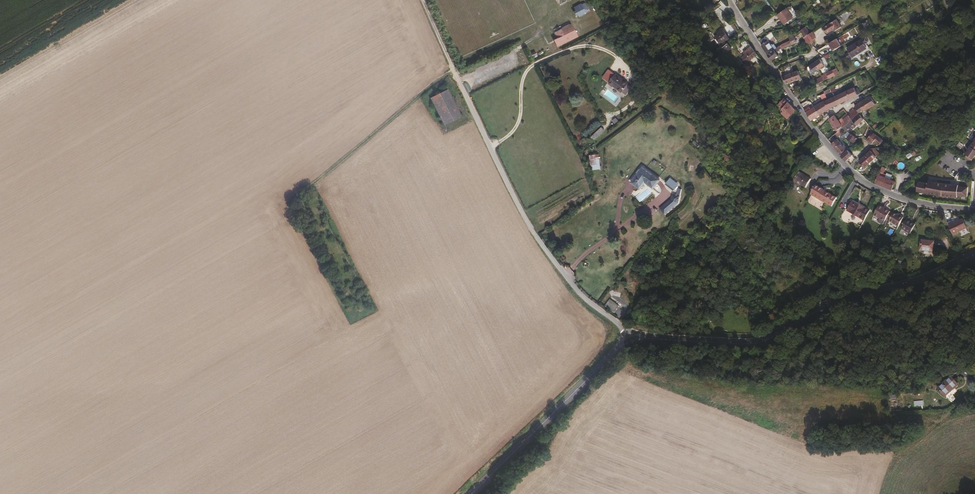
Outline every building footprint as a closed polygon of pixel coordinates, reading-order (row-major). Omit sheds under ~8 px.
[(584,12),(579,3),(573,6),(575,10),(573,11),(574,14),(576,12),(578,16),(584,12)] [(793,17),(787,7),(778,13),(784,23),(793,17)] [(740,25),(736,18),(728,22),(733,30),(740,25)] [(842,26),(836,18),(823,26),(827,32),(831,30),(834,28),(835,30),(842,26)] [(558,45),(577,36),(571,23),(554,32),(557,37),(558,37),(559,38),(558,39),(558,41),(556,41),(558,45)] [(729,37),(722,27),(717,31),(718,32),(715,35),(720,43),(729,37)] [(816,36),(813,30),(810,31),(806,34),(810,40),(811,39),(812,41),(816,39),(814,37),(816,36)] [(781,48),(797,41),(795,36),(794,34),(789,37),(790,40),(779,45),(781,47),(781,48)] [(761,44),(768,39),(765,36),(765,35),(758,40),(761,44)] [(841,45),(837,37),(829,42),(834,49),(841,45)] [(719,45),(714,38),(711,40),(716,48),(719,45)] [(774,49),(768,39),(761,44),(767,53),(774,49)] [(853,56),(868,47),(862,39),(848,47),(853,56)] [(726,51),(732,46),(730,43),(724,47),(726,51)] [(756,53),(750,45),(743,50),(745,53),(741,56),(745,62),(756,53)] [(771,59),(778,54),(775,51),(774,49),(767,53),(771,59)] [(824,64),(820,58),(815,61),(819,68),(824,64)] [(819,68),(815,61),(809,65),(813,72),(819,68)] [(608,74),(595,66),(589,75),(593,78),(594,77),(602,83),(608,74)] [(835,74),(834,71),(836,70),(835,68),(833,69),(832,69),(831,70),(827,72),(829,77),(835,74)] [(801,77),(797,70),(782,75),(786,83),(801,77)] [(845,100),(858,93),(855,89),(854,86),(841,92),(845,100)] [(461,116),(448,89),(430,98),(444,125),(461,116)] [(845,100),(841,92),(834,95),(838,103),(845,100)] [(838,103),(834,95),(827,98),(832,106),(838,103)] [(875,103),(871,95),(862,100),(867,108),(875,103)] [(795,109),(787,101),(783,97),(776,105),(781,110),(780,110),(787,117),(795,109)] [(832,106),(827,98),(819,102),(824,109),(824,111),(829,108),(832,106)] [(867,108),(862,100),(855,105),(857,108),(859,112),(867,108)] [(824,109),(819,102),(816,104),(814,105),(815,107),(820,114),(824,111),(824,109)] [(820,114),(815,107),(814,105),(812,107),(806,112),(812,120),(820,114)] [(851,118),(859,112),(857,108),(848,114),(851,118)] [(842,126),(847,122),(851,118),(848,114),(840,121),(835,114),(829,118),(830,120),(837,130),(840,128),(842,126)] [(852,128),(863,118),(860,114),(852,119),(851,118),(847,122),(851,126),(852,128)] [(851,126),(847,122),(842,126),(843,127),(844,127),(845,129),(849,131),(850,132),(851,130),(849,128),(851,126)] [(591,136),(595,140),(604,130),(601,127),(591,136)] [(883,139),(872,131),(866,138),(872,142),(874,139),(879,144),(883,139)] [(857,137),(850,132),(847,136),(853,142),(854,140),(857,137)] [(847,149),(837,138),(831,142),(841,154),(847,149)] [(974,153),(974,144),(972,142),(964,153),(966,154),(964,157),(969,161),(974,153)] [(852,154),(857,149),(853,143),(847,148),(852,154)] [(852,154),(847,148),(847,149),(841,154),(846,159),(850,156),(852,154)] [(864,166),(876,155),(871,149),(859,160),(864,166)] [(589,155),(591,170),(601,169),(599,154),(589,155)] [(651,180),(656,176),(643,166),(631,181),(640,188),(645,181),(648,183),(651,180)] [(805,186),(810,177),(797,169),(792,178),(805,186)] [(895,180),(878,174),(875,182),(888,187),(892,189),(895,180)] [(653,181),(658,178),(656,176),(651,180),(648,183),(650,185),(653,181)] [(653,187),(660,179),(658,178),(653,181),(650,185),(653,187)] [(675,190),(679,185),(671,178),(666,183),(675,190)] [(966,196),(967,186),(958,186),(958,184),(943,183),(928,180),(927,183),(918,181),(916,190),(941,195),(957,196),(957,195),(966,196)] [(836,196),(827,190),(822,188),(822,187),(815,183),(810,192),(831,204),(836,196)] [(665,213),(679,201),(681,193),(676,192),(674,200),(670,199),(660,207),(665,213)] [(869,209),(859,204),(858,205),(854,203),(855,201),(851,199),(851,200),(849,199),(847,203),(849,204),(846,208),(863,219),(869,209)] [(886,217),(889,211),(890,210),(879,204),(873,214),(879,217),(884,220),(886,217)] [(897,225),(904,211),(900,210),(898,213),(899,213),(898,214),(895,213),(892,211),(891,212),(889,211),(886,217),(888,218),(888,219),(897,225)] [(953,234),(967,226),(962,217),(952,223),(951,220),(947,222),(953,234)] [(909,232),(914,222),(907,218),(901,228),(909,232)] [(932,250),(933,240),(920,239),(919,249),(932,250)] [(618,305),(610,298),(604,304),(613,311),(618,305)] [(945,396),(958,384),(958,383),(943,383),(938,387),(945,396)]
